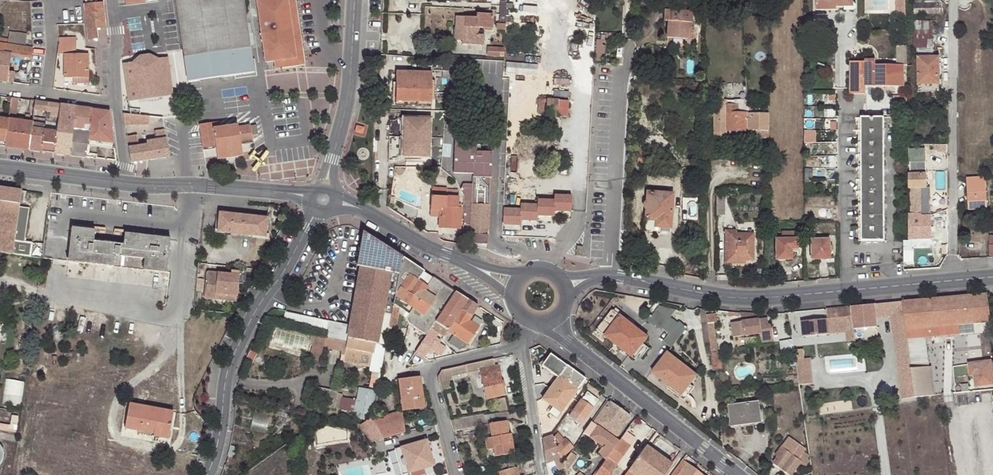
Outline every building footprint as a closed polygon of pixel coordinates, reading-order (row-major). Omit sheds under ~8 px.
[(185,57),(251,48),(244,0),(176,0),(185,57)] [(296,58),(288,0),(256,0),(265,62),(275,61),(296,58)] [(296,58),(275,61),(276,69),(304,64),(295,0),(288,0),(296,58)] [(817,11),(837,11),(837,6),(853,6),(853,0),(816,0),(817,11)] [(898,13),(908,13),(908,0),(897,0),(898,13)] [(917,13),(944,13),(944,0),(917,0),(917,13)] [(85,4),(88,39),(98,38),(97,28),(106,27),(104,2),(85,4)] [(505,30),(506,3),(501,3),(499,24),(497,23),(496,29),(505,30)] [(693,11),(664,9),(664,20),(668,21),(667,37),(694,39),(694,34),(691,33),(693,11)] [(456,39),(462,40),(468,40),(468,44),(484,45),(484,34),(477,35),(478,27),(492,28),(493,15),(477,14),(476,18),(457,17),(456,39)] [(914,21),(914,30),(933,30),(933,21),(914,21)] [(933,30),(914,30),(914,47),(918,48),(934,47),(933,30)] [(25,46),(27,37),(27,34),(10,31),(9,39),(0,38),(0,43),(25,46)] [(58,40),(57,54),(64,54),(64,77),(74,77),(89,77),(89,54),(77,54),(77,37),(59,37),(58,40)] [(32,47),(25,46),(0,43),(0,81),(8,81),(11,53),(24,55),(21,83),(29,85),(32,47)] [(899,54),(907,54),(907,45),(901,45),(901,51),(899,51),(899,54)] [(488,56),(504,57),(504,48),(488,47),(488,56)] [(934,47),(918,48),(918,57),(934,57),(934,47)] [(124,61),(127,84),(158,82),(154,53),(142,54),(143,60),(124,61)] [(934,57),(918,57),(918,85),(919,91),(940,91),(940,56),(934,57)] [(865,59),(865,62),(866,86),(905,86),(905,65),(876,65),(876,59),(865,59)] [(539,72),(539,63),(508,62),(508,72),(539,72)] [(851,94),(866,94),(866,86),(865,62),(851,62),(851,94)] [(432,72),(397,72),(396,100),(432,101),(432,72)] [(199,121),(203,150),(216,148),(218,159),(243,155),(241,145),(253,143),(250,125),(239,126),(238,125),(221,128),(220,117),(227,116),(227,119),(248,116),(244,85),(207,90),(207,86),(196,88),(197,92),(194,92),(199,121)] [(724,94),(715,94),(715,99),(713,99),(713,140),(727,140),(726,131),(749,131),(769,130),(769,113),(748,113),(748,112),(738,112),(738,104),(735,105),(727,104),(727,99),(724,100),(724,94)] [(144,97),(145,103),(158,102),(158,95),(144,97)] [(11,102),(9,113),(17,114),(19,99),(11,97),(11,102)] [(137,97),(128,98),(131,114),(141,115),(163,117),(162,108),(138,109),(138,105),(145,105),(145,103),(144,97),(137,97)] [(805,98),(805,106),(813,106),(813,98),(805,98)] [(539,99),(538,114),(565,116),(566,101),(539,99)] [(735,100),(735,105),(738,104),(738,112),(748,112),(747,100),(735,100)] [(48,102),(35,101),(34,109),(48,111),(48,102)] [(61,104),(48,102),(48,111),(60,113),(61,104)] [(76,106),(61,104),(60,113),(59,123),(58,132),(55,153),(69,155),(76,106)] [(92,108),(76,106),(69,155),(86,157),(87,145),(88,140),(92,108)] [(110,111),(92,108),(88,140),(114,143),(110,111)] [(60,113),(48,111),(46,120),(46,121),(59,123),(60,113)] [(141,115),(131,114),(124,114),(125,125),(140,125),(141,115)] [(6,141),(9,118),(0,117),(0,140),(6,141)] [(885,117),(861,118),(861,241),(885,241),(885,117)] [(33,122),(9,118),(6,141),(5,146),(29,149),(33,122)] [(33,118),(33,122),(29,149),(43,151),(45,130),(46,121),(46,120),(33,118)] [(430,118),(404,118),(403,156),(429,157),(430,118)] [(45,130),(43,151),(55,153),(58,132),(45,130)] [(769,130),(749,131),(749,139),(769,138),(769,130)] [(131,162),(170,156),(167,138),(147,141),(147,144),(139,146),(137,135),(127,136),(131,162)] [(474,184),(489,185),(490,177),(491,177),(492,152),(480,151),(476,152),(476,145),(478,145),(478,137),(456,136),(454,172),(474,173),(474,184)] [(114,143),(88,140),(87,145),(114,149),(114,143)] [(651,148),(639,148),(638,163),(650,164),(651,148)] [(912,162),(912,174),(926,174),(926,162),(913,162),(912,162)] [(908,174),(908,188),(912,188),(926,188),(926,174),(912,174),(908,174)] [(985,177),(967,178),(969,210),(988,209),(985,177)] [(464,218),(464,224),(471,225),(471,235),(488,235),(489,185),(474,184),(463,184),(460,190),(464,197),(464,218)] [(645,219),(646,219),(655,220),(655,226),(671,228),(673,193),(669,193),(670,188),(647,186),(645,219)] [(432,187),(431,210),(440,210),(440,216),(440,227),(461,228),(462,208),(459,207),(459,197),(447,196),(447,188),(432,187)] [(0,188),(0,253),(30,257),(32,242),(24,241),(28,208),(18,207),(20,191),(0,188)] [(930,216),(930,188),(926,188),(912,188),(912,215),(909,214),(909,216),(930,216)] [(407,190),(404,201),(419,204),(421,192),(407,190)] [(572,196),(555,195),(555,200),(538,199),(538,204),(521,203),(521,209),(504,208),(504,224),(520,225),(521,220),(537,221),(538,215),(554,216),(555,211),(571,212),(572,196)] [(264,236),(266,218),(219,213),(217,231),(264,236)] [(930,216),(909,216),(909,240),(932,240),(931,216),(930,216)] [(655,220),(646,219),(646,229),(655,229),(655,226),(655,220)] [(166,272),(169,238),(123,233),(122,244),(93,241),(94,230),(71,227),(67,262),(112,266),(113,256),(143,259),(142,270),(166,272)] [(725,230),(726,250),(729,250),(730,260),(746,260),(754,260),(754,233),(753,234),(748,233),(736,233),(736,230),(725,230)] [(796,231),(782,231),(782,239),(775,238),(776,259),(792,259),(791,249),(797,248),(797,238),(795,238),(796,231)] [(359,266),(365,234),(362,232),(357,265),(359,266)] [(398,273),(401,257),(365,234),(359,266),(361,266),(389,271),(398,273)] [(829,239),(812,240),(812,259),(830,258),(829,239)] [(729,250),(726,250),(726,263),(747,264),(746,260),(730,260),(729,250)] [(408,314),(429,283),(419,276),(423,270),(401,256),(401,257),(398,273),(391,313),(390,317),(398,319),(399,314),(399,308),(408,314)] [(387,337),(388,328),(390,317),(391,313),(382,311),(389,271),(361,266),(344,360),(370,366),(370,370),(380,372),(387,337)] [(429,283),(433,277),(423,270),(419,276),(429,283)] [(236,296),(238,272),(231,271),(230,274),(207,272),(205,298),(214,299),(216,294),(236,296)] [(391,313),(398,273),(389,271),(382,311),(391,313)] [(435,322),(454,291),(434,277),(433,277),(429,283),(408,314),(406,318),(409,323),(426,335),(435,322)] [(460,309),(467,299),(454,291),(435,322),(447,330),(460,309)] [(989,307),(987,294),(982,294),(969,296),(946,298),(926,300),(914,300),(902,302),(907,339),(960,335),(958,324),(991,322),(989,307)] [(471,316),(477,306),(467,299),(460,309),(471,316)] [(894,302),(884,304),(885,316),(896,315),(894,302)] [(907,339),(902,302),(894,302),(896,315),(900,352),(895,352),(897,367),(903,367),(910,366),(907,339)] [(847,307),(827,309),(828,325),(839,324),(852,322),(853,330),(877,328),(876,317),(885,316),(884,304),(873,305),(847,307)] [(399,314),(406,318),(408,314),(399,308),(399,314)] [(468,320),(471,316),(460,309),(447,330),(444,334),(447,335),(450,332),(453,334),(448,342),(459,349),(463,348),(467,343),(478,326),(468,320)] [(619,314),(614,311),(612,309),(596,329),(632,357),(643,343),(648,337),(619,314)] [(706,314),(706,316),(707,323),(714,322),(717,322),(715,313),(706,314)] [(753,314),(741,313),(742,321),(731,323),(733,337),(760,333),(761,343),(773,341),(771,328),(771,325),(770,324),(769,324),(768,323),(766,323),(765,318),(758,319),(757,317),(757,315),(756,315),(755,314),(753,314)] [(395,330),(398,319),(390,317),(388,328),(394,329),(395,330)] [(440,355),(445,347),(439,343),(441,341),(436,337),(438,334),(443,337),(444,334),(447,330),(435,322),(426,335),(416,352),(423,357),(427,351),(431,353),(433,350),(440,355)] [(707,323),(710,343),(711,353),(718,352),(714,322),(707,323)] [(704,344),(710,343),(707,323),(701,324),(704,344)] [(839,324),(828,325),(829,334),(840,333),(839,324)] [(323,350),(325,337),(316,334),(313,347),(323,350)] [(794,352),(792,339),(780,341),(780,343),(782,354),(794,352)] [(645,345),(643,343),(632,357),(635,360),(645,345)] [(320,361),(323,350),(313,347),(311,359),(320,361)] [(813,357),(806,357),(806,348),(798,349),(800,384),(815,383),(813,357)] [(585,378),(550,352),(541,365),(558,378),(543,398),(561,411),(585,378)] [(652,372),(669,386),(672,382),(684,392),(690,385),(697,375),(667,352),(652,372)] [(718,352),(711,353),(712,364),(721,363),(719,352),(718,352)] [(831,371),(866,369),(865,357),(830,359),(831,371)] [(493,358),(450,368),(451,376),(479,369),(486,399),(505,394),(498,365),(495,366),(493,358)] [(969,364),(970,376),(974,375),(975,386),(992,383),(992,360),(969,364)] [(912,380),(914,398),(934,396),(931,366),(910,369),(911,374),(912,380)] [(421,376),(397,379),(401,406),(408,406),(408,409),(421,408),(420,398),(423,397),(421,376)] [(23,405),(25,380),(7,379),(5,403),(23,405)] [(906,398),(914,398),(912,380),(904,380),(906,398)] [(672,382),(669,386),(668,388),(684,401),(694,388),(690,385),(684,392),(672,382)] [(357,399),(336,395),(333,408),(370,415),(375,390),(359,388),(357,399)] [(324,407),(328,390),(320,389),(316,404),(321,406),(324,407)] [(333,408),(336,395),(336,392),(328,390),(324,407),(333,408)] [(598,400),(587,392),(568,417),(580,425),(598,400)] [(592,420),(583,432),(589,437),(591,434),(604,444),(602,447),(598,453),(606,459),(606,458),(619,440),(615,437),(630,415),(610,400),(594,422),(592,420)] [(729,406),(732,426),(751,423),(751,420),(761,419),(758,402),(729,406)] [(167,438),(172,412),(129,404),(124,428),(153,433),(153,435),(167,438)] [(402,410),(401,410),(372,419),(383,438),(390,436),(405,431),(402,410)] [(508,421),(507,411),(483,415),(485,424),(489,423),(492,445),(489,446),(490,453),(504,450),(505,452),(514,449),(511,434),(508,434),(506,421),(508,421)] [(17,416),(11,415),(10,425),(0,423),(0,430),(14,432),(17,416)] [(751,423),(732,426),(732,429),(765,424),(764,418),(761,419),(751,420),(751,423)] [(492,445),(489,423),(485,424),(482,425),(488,458),(514,454),(514,449),(505,452),(504,450),(490,453),(489,446),(492,445)] [(630,446),(625,442),(627,440),(630,440),(633,436),(629,433),(631,431),(628,428),(619,440),(606,458),(606,459),(594,474),(609,474),(630,446)] [(560,443),(556,446),(561,459),(573,446),(565,438),(564,438),(558,433),(554,437),(560,443)] [(552,434),(542,438),(546,464),(554,462),(556,468),(563,466),(562,462),(561,459),(556,446),(552,434)] [(591,434),(589,437),(602,447),(604,444),(591,434)] [(804,452),(805,450),(788,437),(775,455),(777,457),(773,463),(789,474),(791,474),(800,463),(801,461),(799,459),(804,452)] [(432,461),(426,439),(400,446),(408,472),(409,472),(410,474),(418,474),(425,473),(424,467),(422,464),(432,461)] [(646,445),(624,474),(663,474),(671,463),(646,445)] [(570,451),(563,462),(567,471),(577,456),(570,451)] [(809,457),(804,452),(799,459),(801,461),(800,463),(806,467),(810,461),(807,459),(809,457)] [(682,459),(670,474),(704,474),(682,459)] [(495,464),(498,474),(517,474),(513,461),(495,464)]
